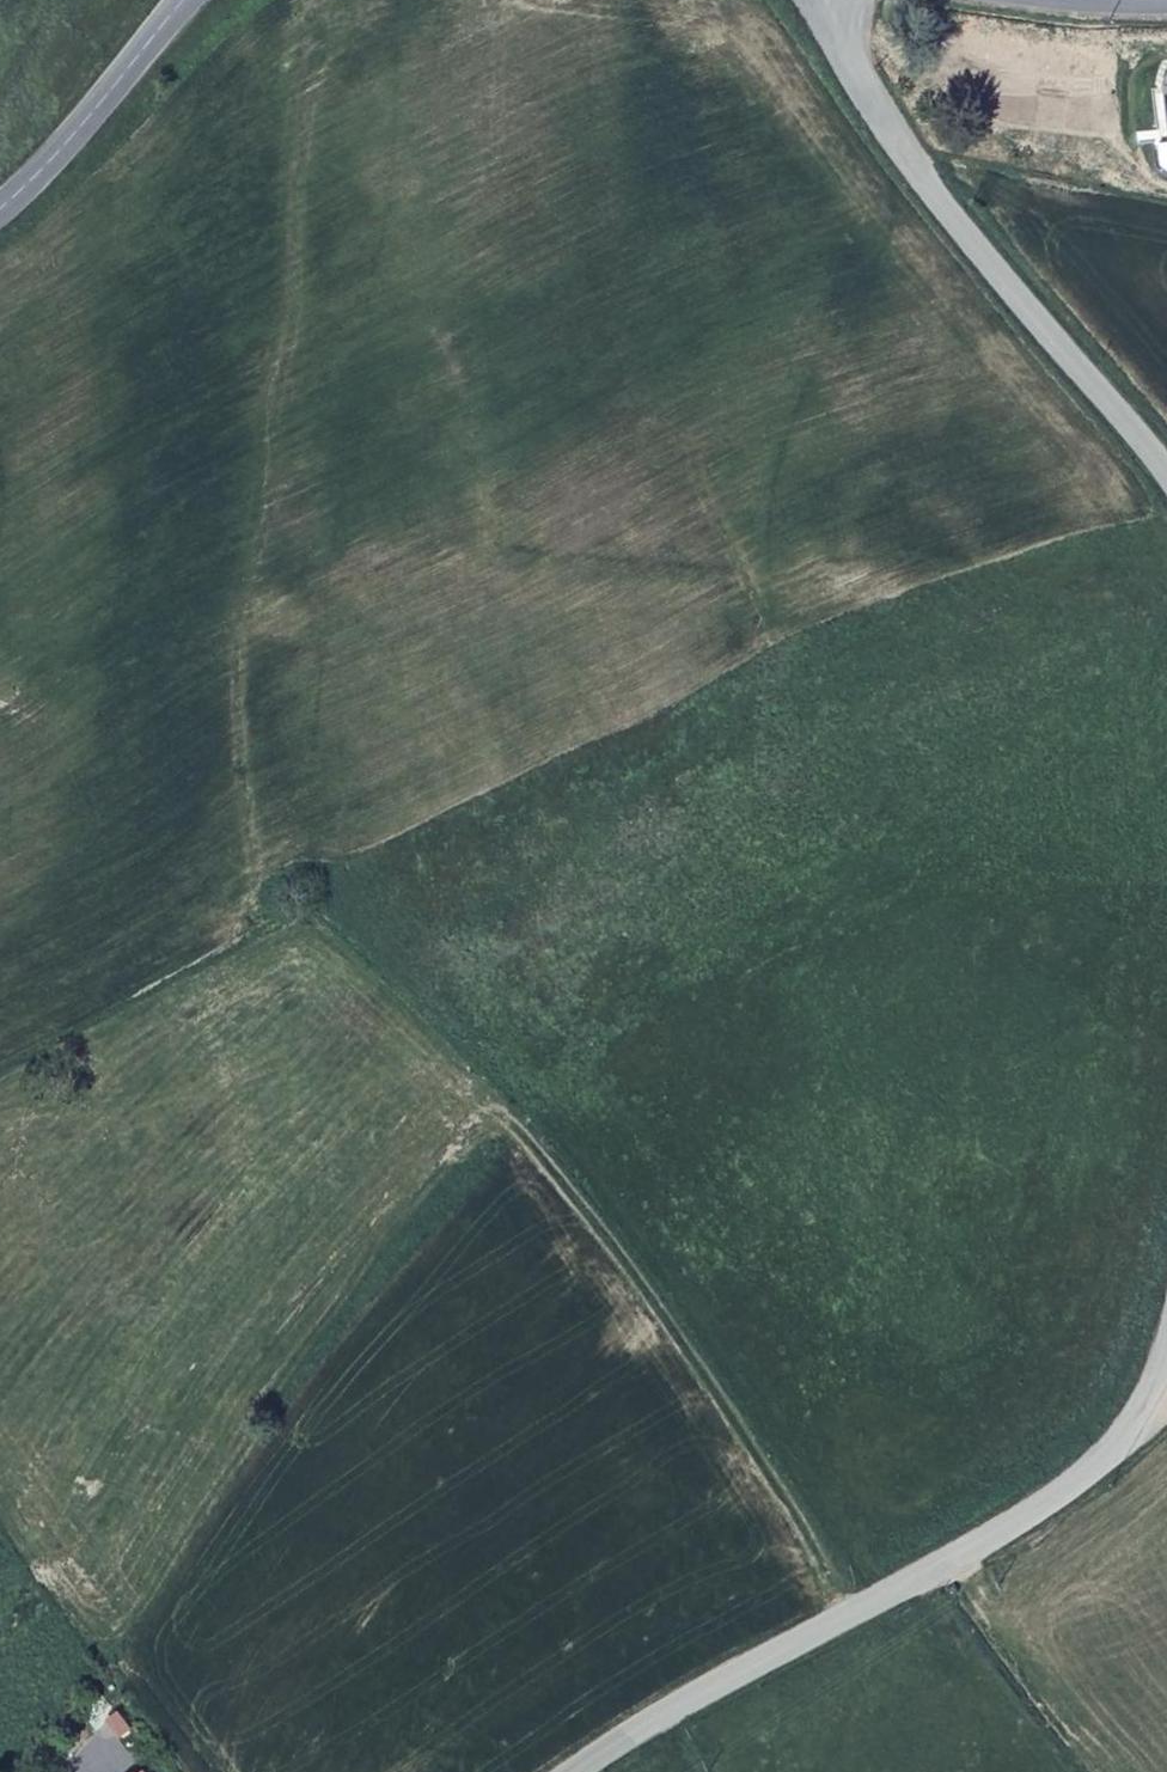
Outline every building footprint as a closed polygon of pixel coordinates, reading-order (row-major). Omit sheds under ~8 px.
[(1159,141),(1162,162),(1166,165),(1166,139),(1159,141)]
